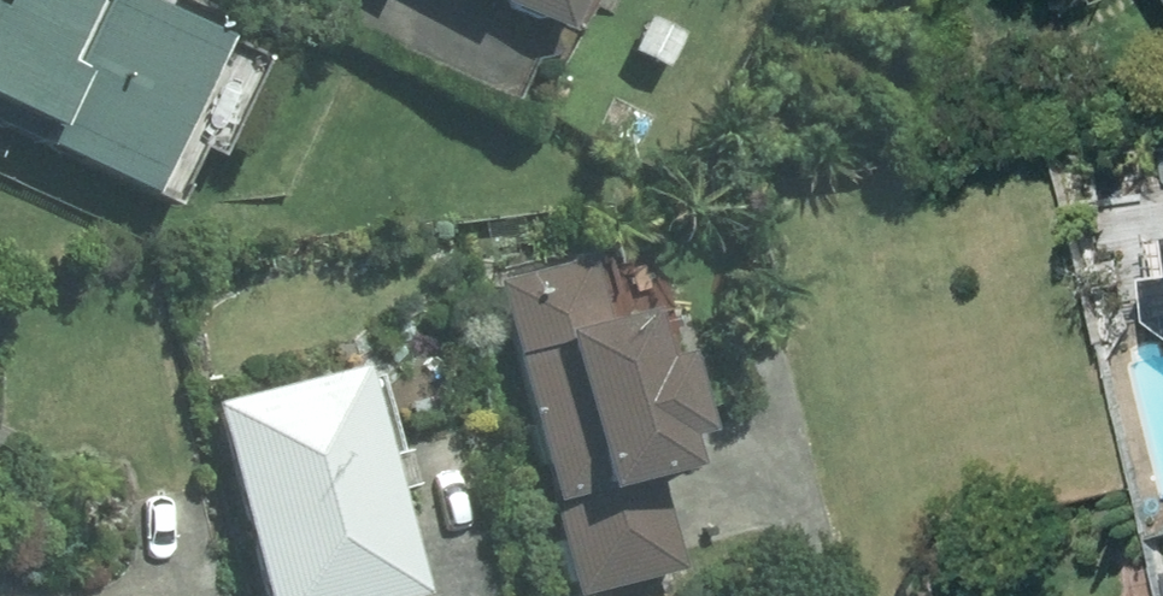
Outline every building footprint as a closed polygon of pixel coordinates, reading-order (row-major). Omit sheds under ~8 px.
[(138,196),(216,37),(139,0),(0,0),(0,130),(138,196)] [(551,33),(566,0),(482,0),(551,33)] [(677,33),(641,17),(626,50),(661,67),(677,33)] [(544,501),(566,594),(670,570),(646,469),(665,464),(658,436),(680,431),(661,350),(641,355),(629,309),(594,317),(580,258),(487,279),(541,501),(544,501)] [(247,595),(390,595),(401,593),(344,366),(198,402),(247,595)]
